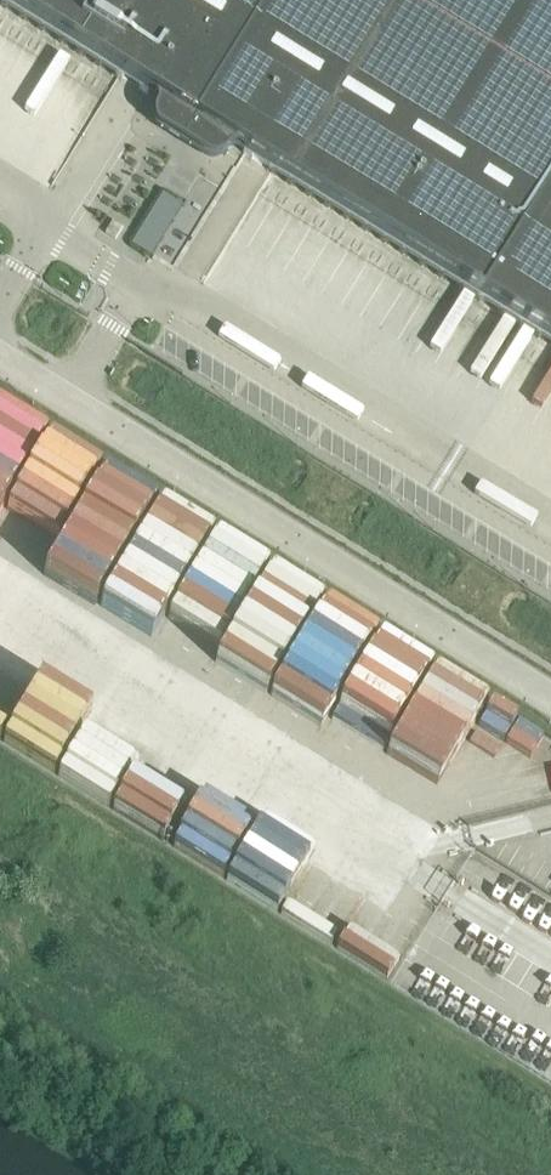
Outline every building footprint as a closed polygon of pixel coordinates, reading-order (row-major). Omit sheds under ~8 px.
[(144,91),(148,94),(154,97),(155,98),(156,99),(157,100),(157,102),(157,104),(157,105),(157,107),(156,108),(155,111),(154,114),(154,117),(154,120),(155,123),(157,126),(159,128),(161,130),(183,144),(186,140),(272,0),(0,0),(0,2),(144,91)] [(186,140),(183,144),(206,158),(209,159),(211,160),(216,159),(218,159),(221,158),(224,155),(226,153),(228,151),(229,150),(231,148),(233,148),(235,148),(236,148),(238,149),(244,152),(243,153),(550,343),(550,0),(272,0),(186,140)] [(154,254),(185,204),(165,192),(135,242),(154,254)] [(26,474),(47,430),(0,408),(0,462),(26,474)] [(51,438),(17,500),(68,529),(102,466),(51,438)] [(85,514),(136,540),(157,499),(106,473),(85,514)] [(165,503),(152,526),(203,554),(216,531),(165,503)] [(218,539),(187,592),(239,622),(270,570),(218,539)] [(241,628),(292,657),(321,605),(270,576),(241,628)] [(451,761),(489,698),(383,634),(352,686),(395,712),(400,702),(412,710),(400,730),(451,761)] [(72,765),(96,710),(44,687),(20,743),(72,765)] [(181,828),(196,802),(147,774),(132,799),(181,828)] [(190,825),(178,846),(226,873),(238,852),(190,825)] [(293,904),(288,915),(338,939),(343,929),(293,904)]
